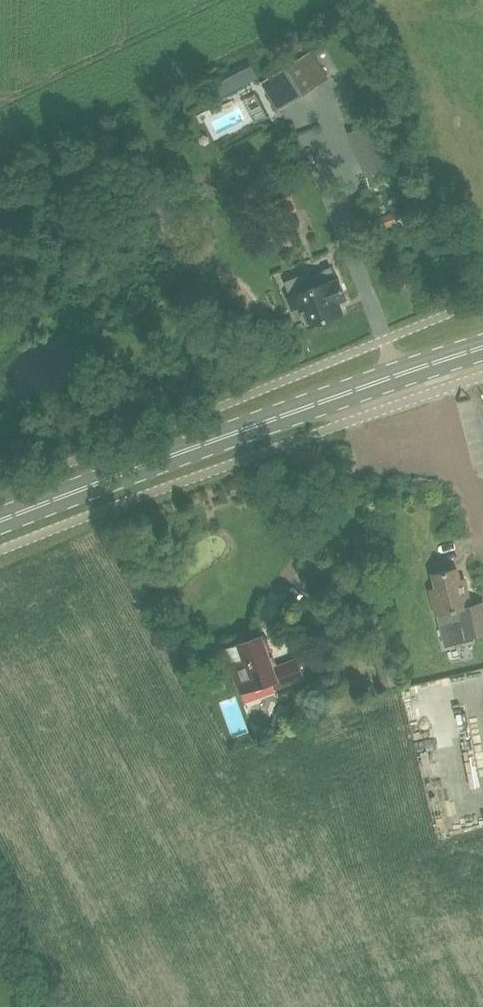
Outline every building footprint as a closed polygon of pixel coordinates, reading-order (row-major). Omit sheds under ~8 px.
[(263,82),(280,109),(328,78),(311,51),(263,82)] [(250,60),(211,79),(220,97),(225,94),(258,78),(250,60)] [(393,213),(376,219),(381,231),(398,224),(393,213)] [(309,325),(312,324),(317,326),(323,324),(325,319),(344,311),(339,300),(347,296),(340,277),(337,278),(333,268),(312,276),(309,271),(285,281),(291,295),(289,296),(294,307),(301,304),(309,325)] [(482,633),(482,602),(472,604),(467,581),(461,582),(457,568),(434,573),(444,612),(437,614),(445,647),(468,641),(467,637),(482,633)] [(275,666),(263,634),(221,649),(228,667),(232,666),(241,693),(272,682),(275,688),(305,677),(298,658),(275,666)] [(228,699),(235,739),(254,735),(247,696),(228,699)]
